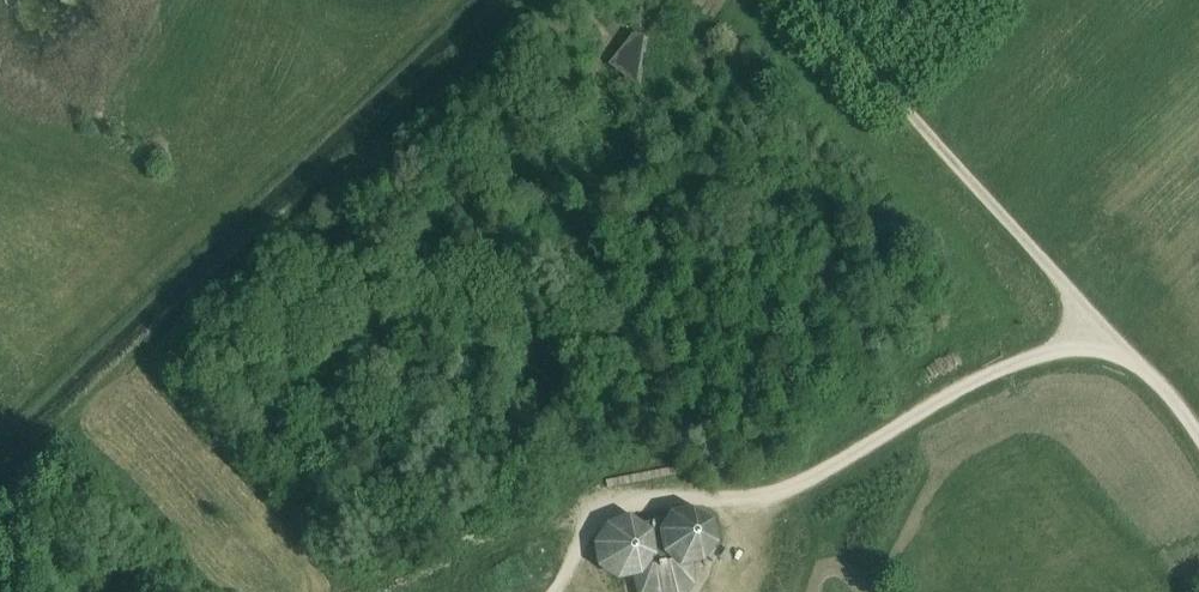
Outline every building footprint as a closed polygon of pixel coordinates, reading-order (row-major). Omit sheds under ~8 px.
[(641,44),(626,69),(647,82),(662,56),(641,44)] [(899,380),(909,391),(925,378),(916,367),(899,380)] [(604,545),(608,564),(624,575),(641,571),(644,587),(652,591),(681,591),(690,578),(687,562),(705,559),(716,543),(712,523),(696,513),(677,516),(674,520),(637,527),(633,525),(614,529),(604,545)]
